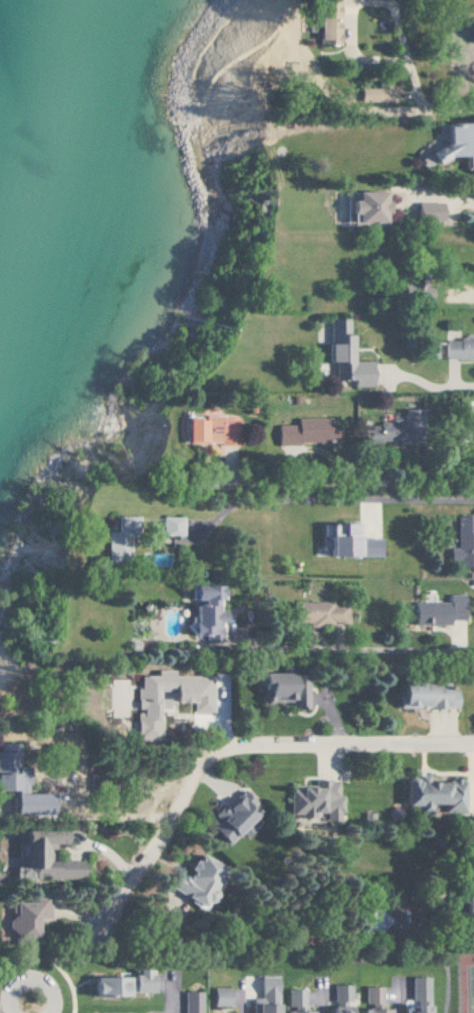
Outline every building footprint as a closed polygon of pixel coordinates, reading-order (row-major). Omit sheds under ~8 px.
[(338,0),(325,0),(325,5),(315,5),(315,45),(338,45),(338,0)] [(359,89),(359,103),(393,102),(393,81),(378,82),(378,89),(359,89)] [(445,148),(428,148),(428,159),(421,159),(421,160),(466,160),(466,167),(471,167),(471,156),(473,156),(473,124),(445,124),(445,148)] [(350,224),(385,223),(385,192),(354,192),(354,201),(349,201),(350,224)] [(441,221),(441,203),(417,203),(417,221),(441,221)] [(430,290),(423,290),(423,284),(402,283),(401,301),(429,302),(430,290)] [(371,387),(371,362),(354,362),(354,335),(349,335),(349,320),(338,320),(338,344),(328,344),(329,363),(341,362),(341,381),(353,381),(353,387),(371,387)] [(445,339),(446,359),(473,359),(473,339),(445,339)] [(403,433),(423,432),(422,409),(402,410),(403,433)] [(188,444),(238,443),(237,414),(221,415),(204,416),(204,418),(187,419),(188,444)] [(332,418),(297,419),(297,425),(278,426),(278,443),(333,442),(332,418)] [(362,424),(362,444),(394,445),(394,425),(362,424)] [(458,516),(458,547),(450,548),(451,566),(473,566),(473,515),(458,516)] [(133,516),(115,516),(115,531),(106,531),(106,562),(132,562),(133,516)] [(183,517),(162,517),(162,535),(183,536),(183,517)] [(381,539),(357,539),(357,525),(329,525),(329,556),(381,558),(381,539)] [(221,584),(191,584),(191,634),(213,634),(213,642),(222,642),(222,611),(216,611),(216,598),(221,598),(221,584)] [(415,602),(414,624),(451,624),(451,620),(465,620),(466,594),(450,594),(450,602),(415,602)] [(348,624),(348,602),(293,603),(294,622),(309,622),(309,625),(348,624)] [(134,739),(158,739),(157,708),(165,708),(165,698),(158,698),(158,692),(171,691),(172,702),(192,702),(192,712),(212,712),(212,675),(172,676),(172,669),(154,669),(154,675),(138,675),(138,687),(134,687),(134,710),(134,739)] [(307,673),(261,671),(261,701),(293,702),(293,707),(307,707),(307,673)] [(455,708),(456,690),(446,690),(446,683),(400,682),(400,707),(455,708)] [(26,760),(17,760),(17,743),(0,743),(0,790),(12,790),(11,813),(48,814),(49,793),(26,792),(26,760)] [(464,812),(464,780),(427,780),(427,776),(418,775),(418,777),(405,777),(405,805),(416,805),(416,812),(429,812),(429,804),(443,804),(442,812),(464,812)] [(337,779),(320,780),(321,785),(289,787),(290,819),(315,818),(314,812),(325,812),(325,820),(342,820),(341,795),(337,795),(337,779)] [(218,820),(211,828),(229,844),(240,831),(246,837),(261,820),(249,809),(255,802),(240,788),(215,817),(218,820)] [(82,861),(50,860),(50,843),(65,843),(66,829),(22,828),(21,867),(14,867),(14,877),(81,878),(82,861)] [(206,907),(223,866),(196,854),(186,877),(175,872),(167,890),(206,907)] [(472,880),(472,893),(464,893),(464,913),(473,913),(473,880),(472,880)] [(36,937),(35,918),(49,917),(49,897),(24,898),(24,901),(8,901),(9,937),(36,937)] [(150,992),(150,969),(132,969),(132,991),(150,992)] [(92,976),(92,995),(126,995),(127,977),(92,976)] [(276,977),(259,977),(259,998),(253,998),(253,1012),(276,1012),(276,977)] [(410,977),(410,1010),(403,1010),(403,1012),(427,1012),(427,977),(410,977)] [(333,985),(332,1006),(348,1006),(348,985),(333,985)] [(229,987),(211,988),(212,1006),(229,1006),(229,987)] [(363,987),(363,1006),(362,1006),(362,1012),(387,1012),(387,1007),(381,1007),(381,987),(363,987)] [(285,1012),(308,1012),(308,1010),(304,1010),(303,989),(286,990),(286,1009),(285,1009),(285,1012)] [(183,991),(183,1012),(200,1012),(199,991),(183,991)]
